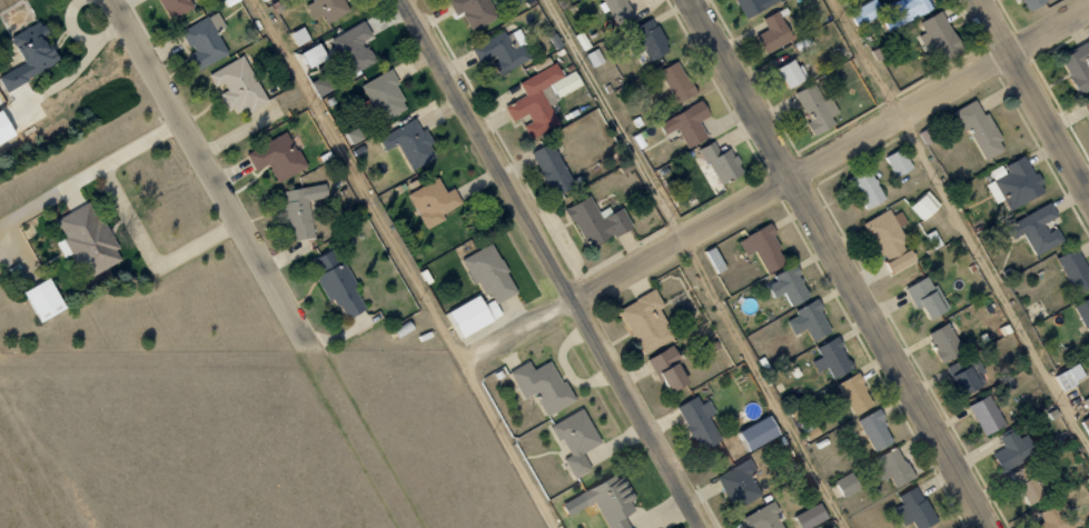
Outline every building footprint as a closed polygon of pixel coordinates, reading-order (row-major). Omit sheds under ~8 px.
[(170,19),(193,8),(189,0),(161,0),(170,19)] [(322,14),(327,23),(354,9),(349,0),(314,0),(314,1),(307,4),(314,19),(322,14)] [(463,12),(470,30),(496,20),(489,0),(450,0),(455,15),(463,12)] [(627,0),(605,0),(616,25),(635,16),(627,0)] [(746,19),(781,0),(736,0),(746,19)] [(931,0),(900,0),(901,3),(883,12),(878,0),(876,0),(850,12),(857,27),(881,16),(888,30),(935,9),(931,0)] [(1029,11),(1048,1),(1048,0),(1023,0),(1029,11)] [(200,70),(230,53),(217,32),(227,26),(218,10),(181,31),(193,51),(191,52),(200,70)] [(765,53),(793,39),(777,10),(762,18),(767,29),(755,35),(765,53)] [(920,35),(927,50),(934,46),(942,62),(965,51),(944,10),(920,22),(926,32),(920,35)] [(671,50),(654,17),(632,29),(649,62),(671,50)] [(16,33),(30,63),(19,69),(17,63),(0,71),(10,92),(46,74),(43,69),(62,60),(42,20),(16,33)] [(332,38),(351,74),(375,61),(365,40),(373,36),(365,21),(332,38)] [(312,38),(305,26),(292,33),(299,45),(312,38)] [(471,47),(480,65),(489,61),(497,76),(532,58),(518,31),(507,36),(505,30),(471,47)] [(582,50),(590,47),(584,31),(576,34),(582,50)] [(1061,57),(1081,95),(1088,90),(1088,42),(1061,57)] [(605,62),(598,48),(587,53),(594,67),(605,62)] [(209,73),(217,90),(218,90),(230,113),(248,105),(251,110),(268,102),(244,55),(209,73)] [(807,79),(797,58),(779,67),(790,88),(807,79)] [(678,103),(697,92),(679,60),(659,71),(678,103)] [(519,81),(526,95),(505,106),(513,122),(529,114),(533,121),(525,125),(532,138),(561,123),(550,102),(584,85),(576,70),(563,76),(557,63),(519,81)] [(363,82),(380,121),(409,108),(392,70),(363,82)] [(831,97),(822,100),(814,83),(796,92),(815,135),(836,125),(832,115),(838,113),(831,97)] [(957,110),(983,160),(1005,149),(979,98),(957,110)] [(688,148),(709,138),(700,121),(711,115),(704,100),(660,122),(666,134),(678,128),(688,148)] [(19,134),(5,109),(0,111),(0,145),(19,134)] [(415,169),(439,155),(425,129),(423,131),(416,118),(380,138),(387,150),(400,143),(415,169)] [(366,139),(361,127),(344,133),(349,145),(366,139)] [(246,151),(257,170),(270,163),(279,182),(308,166),(289,129),(274,137),(246,151)] [(532,153),(556,196),(577,185),(552,141),(532,153)] [(719,186),(745,174),(733,149),(719,155),(713,143),(702,148),(719,186)] [(914,168),(903,147),(886,156),(897,177),(914,168)] [(1011,210),(1046,192),(1027,154),(992,172),(996,179),(987,184),(996,203),(1005,199),(1011,210)] [(850,179),(869,210),(888,199),(869,168),(850,179)] [(447,220),(443,213),(464,203),(456,188),(447,192),(440,178),(410,192),(428,229),(447,220)] [(288,227),(293,226),(295,240),(315,237),(310,201),(329,198),(327,184),(283,190),(288,227)] [(941,206),(930,191),(911,204),(923,220),(941,206)] [(633,227),(624,207),(613,213),(610,207),(600,212),(593,196),(570,207),(589,248),(633,227)] [(63,219),(70,233),(66,236),(78,260),(81,260),(90,278),(123,262),(116,249),(122,246),(116,231),(109,235),(93,203),(63,219)] [(1024,233),(1035,256),(1065,241),(1058,227),(1049,232),(1045,224),(1059,217),(1052,203),(1006,225),(1013,239),(1024,233)] [(895,273),(919,260),(913,249),(910,250),(898,227),(907,222),(901,211),(893,215),(890,209),(864,222),(885,261),(888,259),(895,273)] [(767,273),(790,262),(771,224),(739,240),(747,256),(756,251),(767,273)] [(464,258),(483,295),(491,291),(497,303),(519,291),(493,243),(464,258)] [(346,321),(367,309),(355,287),(356,286),(335,248),(312,261),(346,321)] [(1081,248),(1059,256),(1073,293),(1088,287),(1088,268),(1081,248)] [(784,293),(791,307),(811,296),(796,266),(766,281),(774,298),(784,293)] [(26,289),(44,323),(70,310),(52,275),(26,289)] [(906,288),(918,309),(924,306),(931,319),(950,310),(931,275),(906,288)] [(644,354),(676,338),(661,309),(665,306),(657,290),(621,308),(644,354)] [(486,303),(481,294),(451,311),(465,336),(504,315),(495,299),(486,303)] [(1074,306),(1088,332),(1088,298),(1074,306)] [(794,334),(808,329),(813,341),(832,333),(819,300),(796,309),(798,316),(788,319),(794,334)] [(941,362),(963,353),(951,323),(929,332),(941,362)] [(814,360),(818,372),(830,367),(834,377),(853,370),(840,337),(818,346),(822,357),(814,360)] [(648,357),(659,383),(665,380),(670,393),(691,384),(675,346),(648,357)] [(981,373),(975,355),(949,364),(960,395),(986,386),(982,373),(981,373)] [(547,416),(578,401),(568,380),(562,382),(552,360),(534,369),(531,361),(510,371),(523,398),(536,392),(547,416)] [(1087,378),(1080,363),(1055,375),(1062,390),(1087,378)] [(839,382),(853,415),(873,406),(859,373),(839,382)] [(709,416),(716,412),(709,400),(703,404),(697,395),(676,407),(702,451),(722,439),(709,416)] [(971,404),(984,435),(1005,426),(993,395),(971,404)] [(553,424),(569,456),(564,458),(575,478),(593,469),(584,452),(602,443),(585,408),(553,424)] [(858,419),(874,452),(895,442),(879,409),(858,419)] [(782,436),(774,416),(741,429),(750,449),(782,436)] [(1005,447),(994,452),(1002,471),(1037,456),(1027,433),(1020,436),(1016,427),(999,434),(1005,447)] [(883,465),(877,468),(884,481),(891,477),(897,487),(916,478),(899,446),(879,456),(883,465)] [(732,508),(762,495),(752,474),(758,472),(752,459),(718,474),(732,508)] [(1013,472),(1028,505),(1047,497),(1031,464),(1013,472)] [(610,527),(633,527),(627,517),(637,511),(630,498),(633,497),(620,472),(580,494),(587,506),(596,501),(610,527)] [(837,479),(844,497),(861,490),(854,472),(837,479)] [(903,505),(896,507),(903,525),(914,521),(917,527),(926,527),(936,524),(922,486),(899,494),(903,505)] [(773,500),(745,516),(752,527),(785,527),(776,512),(779,510),(773,500)] [(1059,502),(1039,513),(1044,521),(1035,525),(1037,527),(1073,527),(1078,525),(1074,516),(1069,519),(1059,502)]
